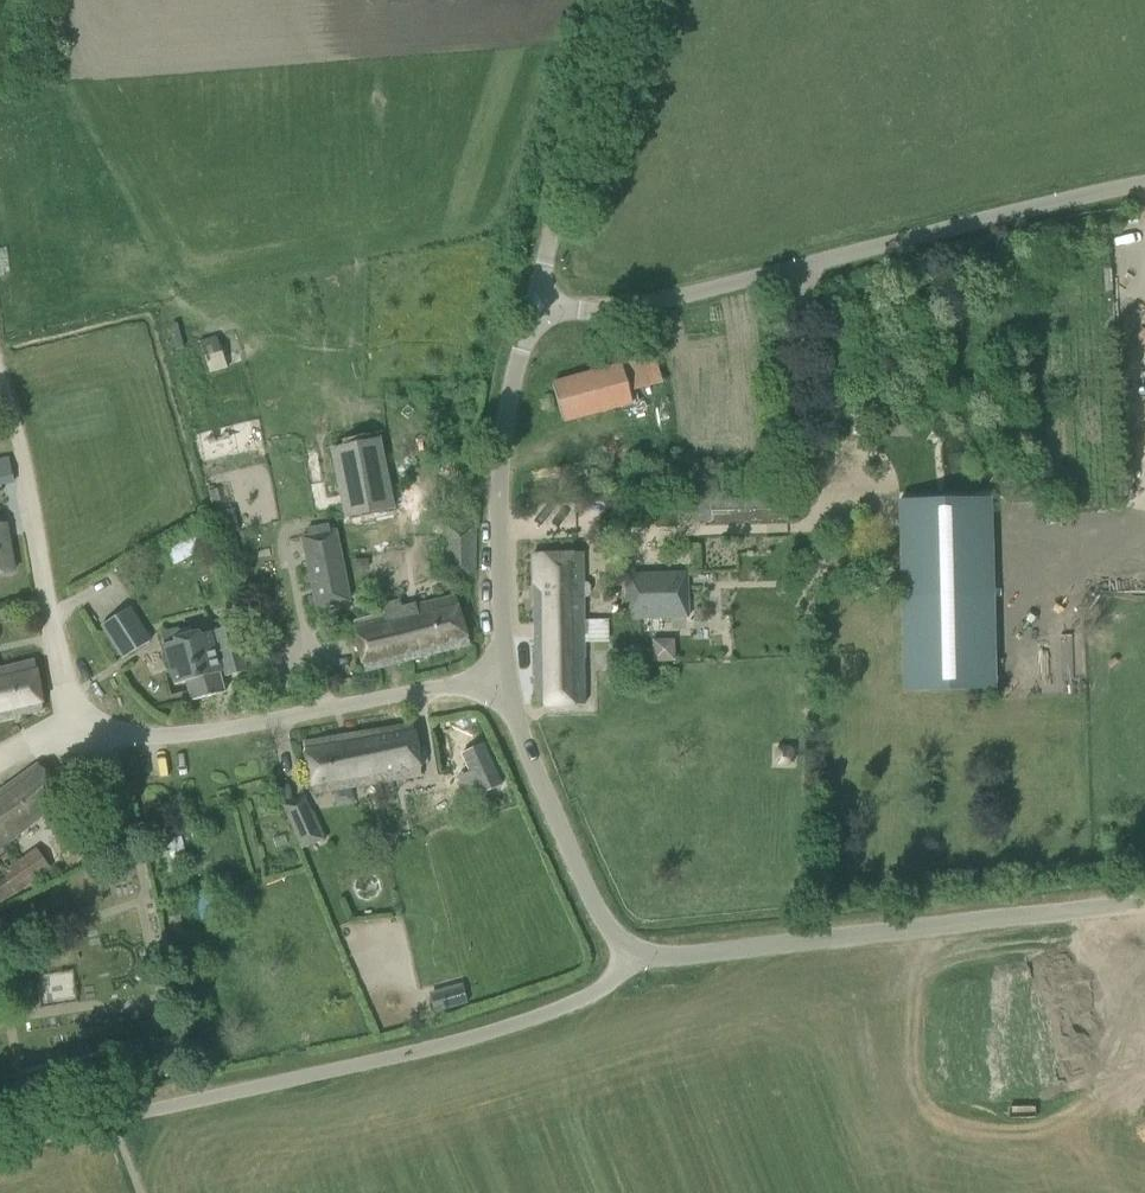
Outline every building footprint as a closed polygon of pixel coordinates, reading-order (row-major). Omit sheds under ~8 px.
[(636,399),(626,362),(552,384),(563,421),(636,399)] [(373,436),(326,446),(341,515),(387,506),(373,436)] [(14,481),(9,458),(0,460),(0,483),(14,481)] [(984,499),(899,501),(903,691),(988,689),(984,499)] [(14,571),(6,523),(0,524),(0,573),(14,571)] [(335,531),(329,532),(327,524),(307,527),(308,537),(302,538),(317,607),(349,600),(335,531)] [(446,525),(445,572),(474,573),(475,525),(446,525)] [(174,564),(208,546),(200,530),(166,548),(174,564)] [(583,582),(583,553),(533,554),(534,620),(584,620),(583,597),(587,597),(589,596),(590,593),(590,585),(587,582),(583,582)] [(628,619),(687,618),(687,572),(627,573),(628,619)] [(364,672),(470,645),(455,596),(401,613),(399,604),(382,607),(384,615),(351,621),(364,672)] [(133,646),(147,637),(128,607),(101,625),(121,656),(122,658),(136,649),(133,646)] [(165,630),(160,632),(170,670),(174,685),(186,682),(188,692),(191,701),(224,692),(219,672),(224,671),(226,676),(246,671),(233,625),(213,630),(214,634),(209,635),(205,620),(194,623),(182,626),(165,630)] [(608,620),(584,620),(534,620),(535,705),(585,704),(584,642),(608,642),(608,620)] [(642,647),(613,649),(615,673),(643,672),(642,647)] [(42,710),(34,660),(0,668),(0,720),(42,710)] [(412,724),(373,730),(382,782),(380,782),(382,792),(394,790),(393,781),(397,780),(421,776),(412,724)] [(305,750),(300,751),(303,766),(307,765),(312,793),(363,785),(380,782),(382,782),(373,730),(303,742),(305,750)] [(483,744),(461,754),(469,772),(478,793),(479,794),(479,795),(501,784),(483,744)] [(6,842),(64,797),(38,764),(0,791),(0,847),(6,842)] [(283,806),(301,848),(322,839),(304,797),(283,806)] [(82,820),(64,831),(77,851),(95,841),(82,820)] [(51,870),(36,847),(2,871),(6,877),(0,881),(0,905),(51,870)] [(72,972),(42,973),(43,1004),(73,1003),(72,972)] [(426,996),(430,1012),(463,1004),(459,989),(426,996)] [(124,1042),(127,1056),(143,1052),(140,1038),(124,1042)]
